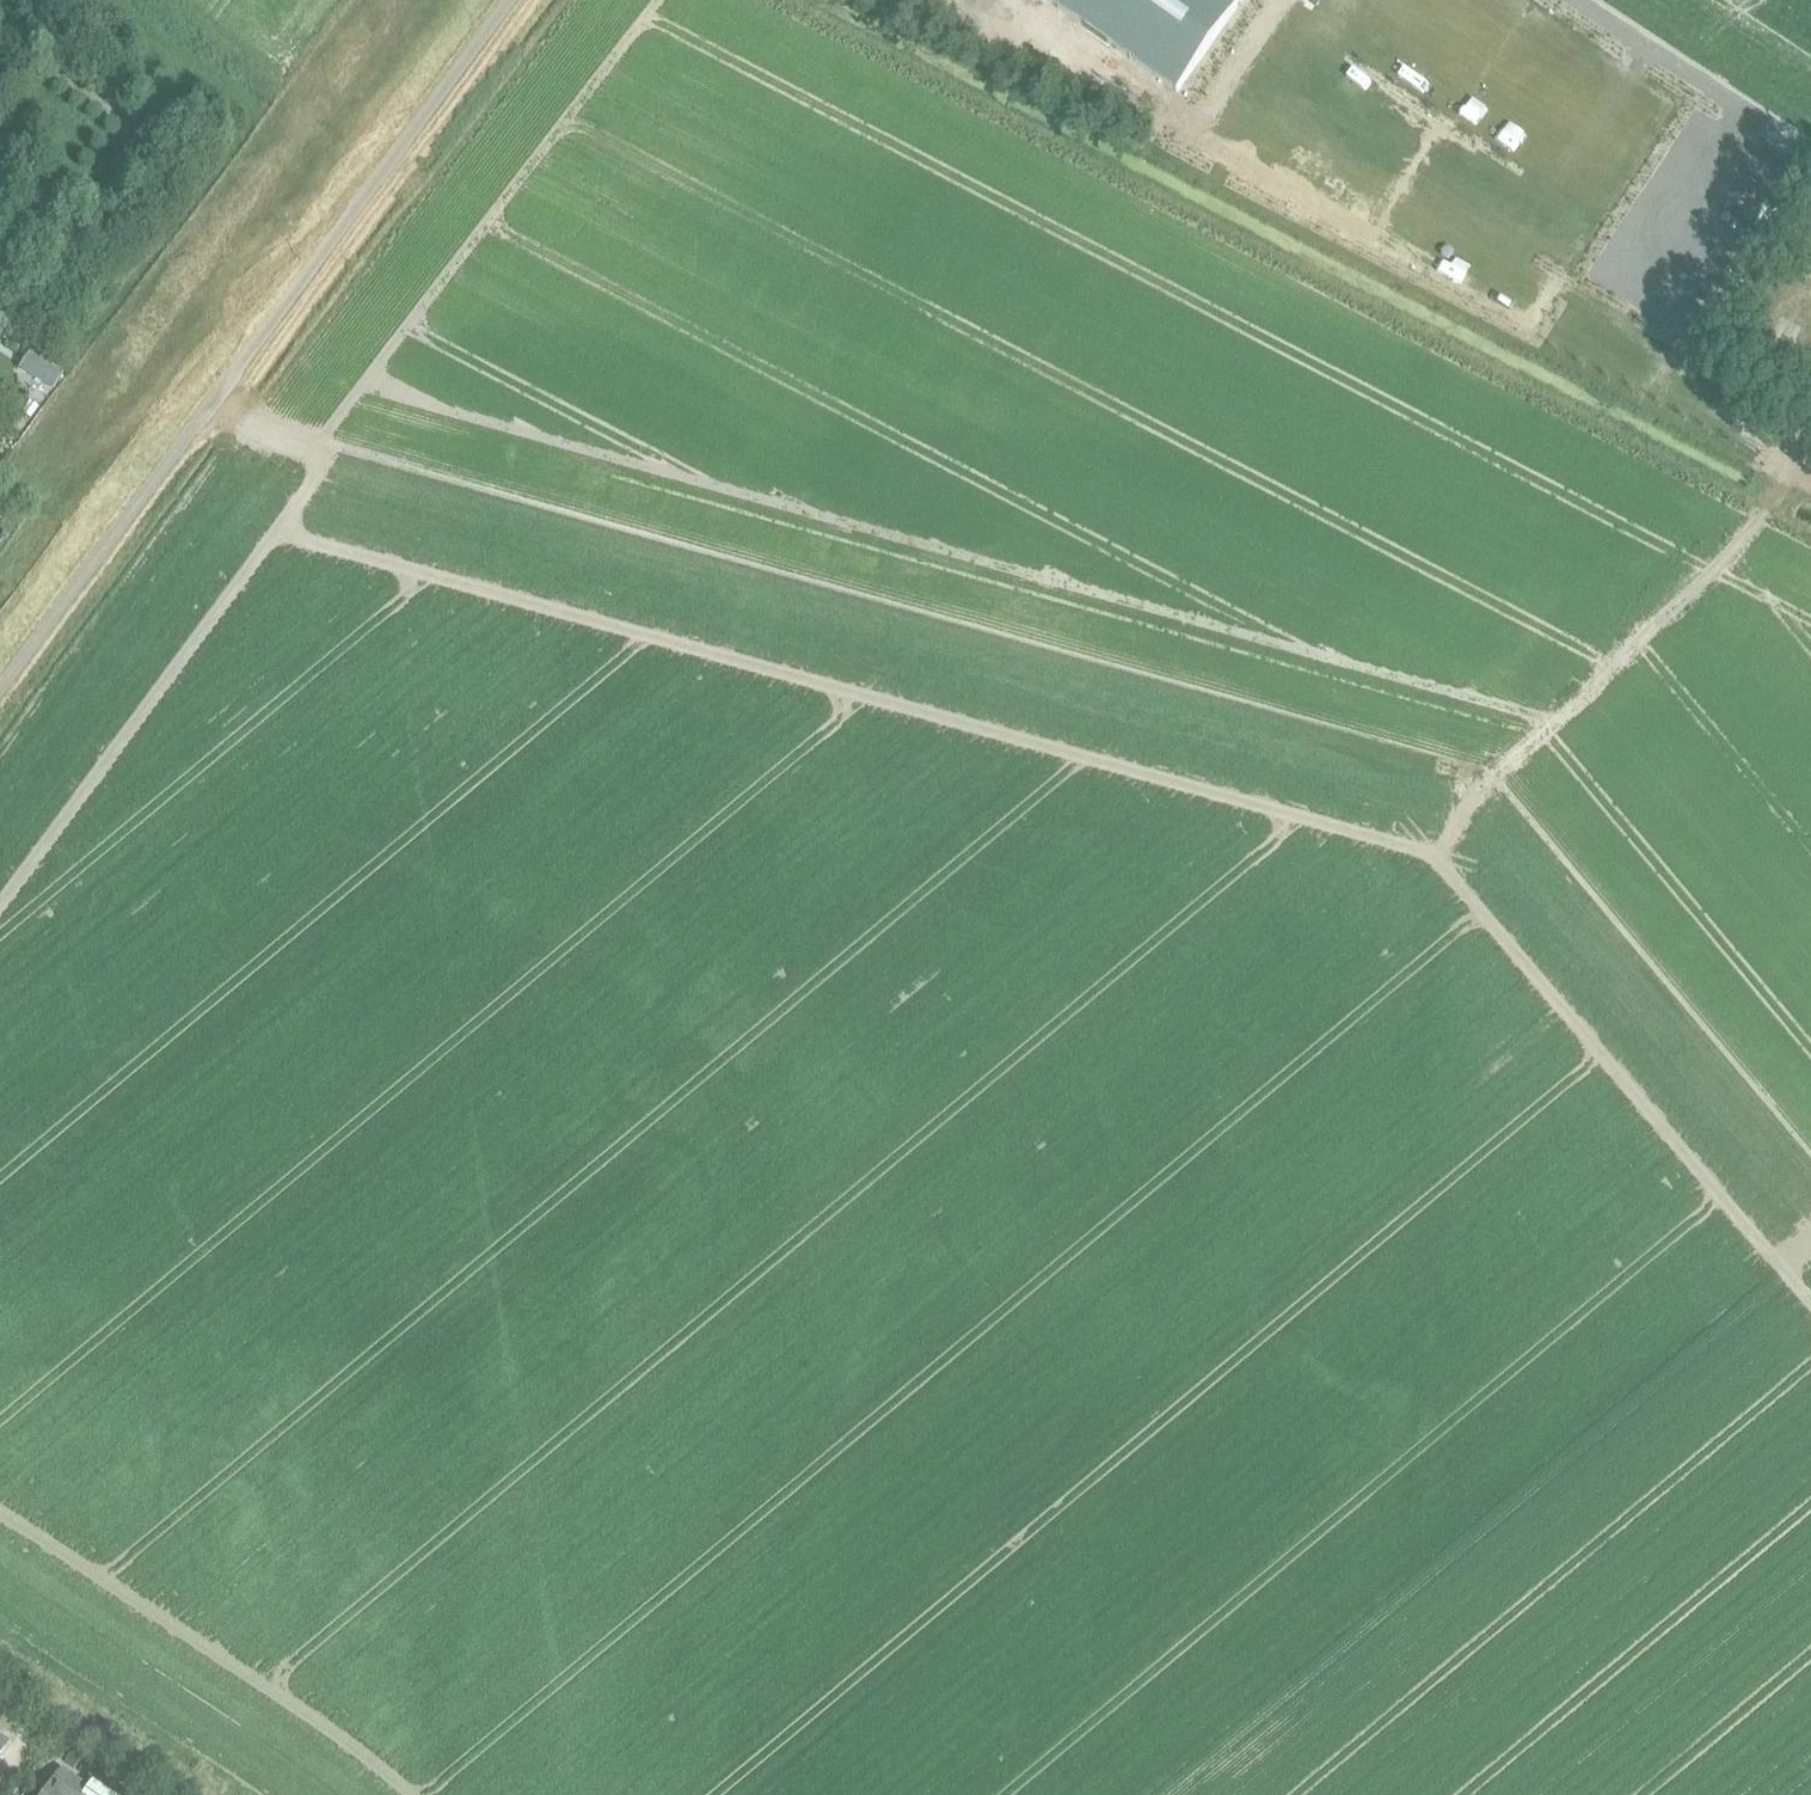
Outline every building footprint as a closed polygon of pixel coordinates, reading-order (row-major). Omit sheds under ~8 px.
[(1177,93),(1244,0),(1045,0),(1177,93)] [(29,367),(27,390),(35,391),(34,395),(51,397),(53,369),(29,367)] [(87,1789),(60,1771),(44,1794),(112,1794),(92,1782),(87,1789)]
